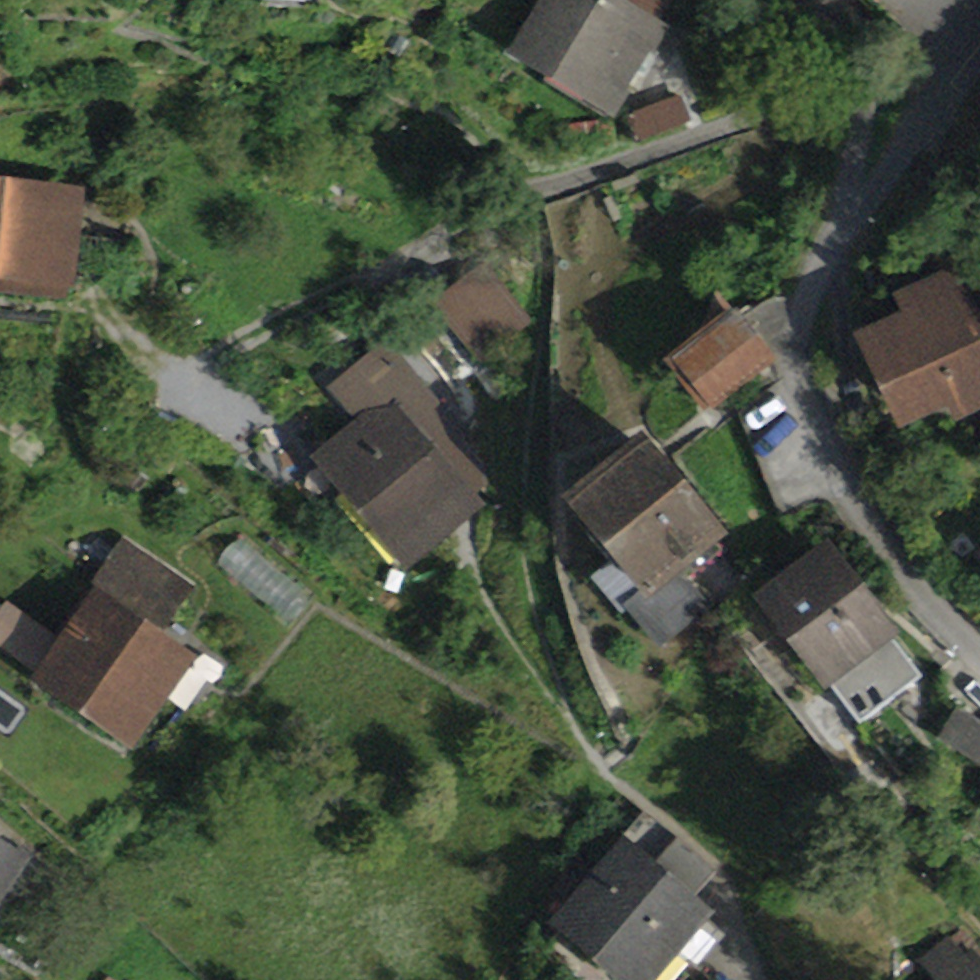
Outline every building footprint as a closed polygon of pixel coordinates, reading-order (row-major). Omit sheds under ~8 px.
[(623,0),(540,0),(505,56),(612,121),(669,28),(623,0)] [(684,97),(624,120),(636,151),(695,128),(684,97)] [(0,182),(0,294),(68,301),(69,290),(78,291),(87,190),(0,182)] [(483,263),(432,306),(482,366),(533,323),(483,263)] [(854,336),(898,431),(949,408),(955,422),(979,411),(979,305),(961,265),(895,295),(903,314),(854,336)] [(738,309),(668,363),(708,416),(779,362),(738,309)] [(356,422),(311,459),(405,574),(488,507),(445,454),(467,436),(389,339),(328,388),(356,422)] [(52,445),(26,426),(13,444),(38,463),(52,445)] [(646,432),(563,502),(642,595),(627,608),(664,652),(718,607),(690,573),(734,537),(646,432)] [(126,536),(94,581),(167,632),(199,587),(126,536)] [(314,596),(242,537),(218,567),(289,626),(314,596)] [(834,539),(757,596),(829,693),(906,636),(834,539)] [(99,587),(32,681),(133,753),(200,659),(99,587)] [(35,860),(0,836),(0,911),(35,860)] [(550,925),(613,979),(659,979),(716,916),(627,838),(550,925)] [(975,948),(967,954),(952,936),(921,961),(936,979),(979,979),(979,954),(975,948)]
